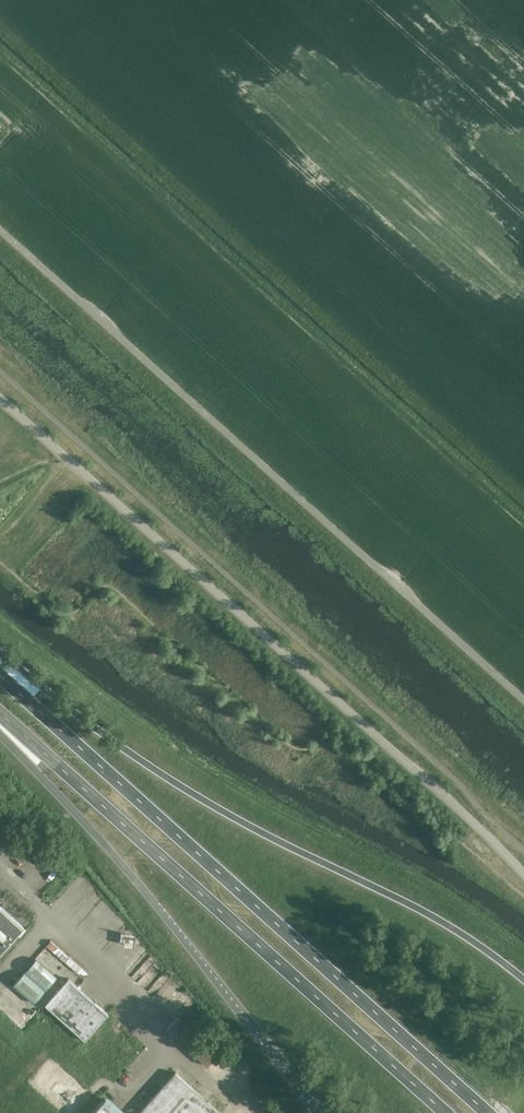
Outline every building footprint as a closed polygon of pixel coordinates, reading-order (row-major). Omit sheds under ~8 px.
[(0,906),(0,951),(23,926),(0,906)] [(0,1026),(0,1105),(9,1112),(243,1112),(208,1082),(211,1079),(202,1071),(199,1074),(193,1069),(196,1066),(189,1060),(187,1062),(182,1058),(180,1060),(175,1055),(177,1052),(103,986),(105,984),(73,956),(65,964),(60,959),(0,1026)]
